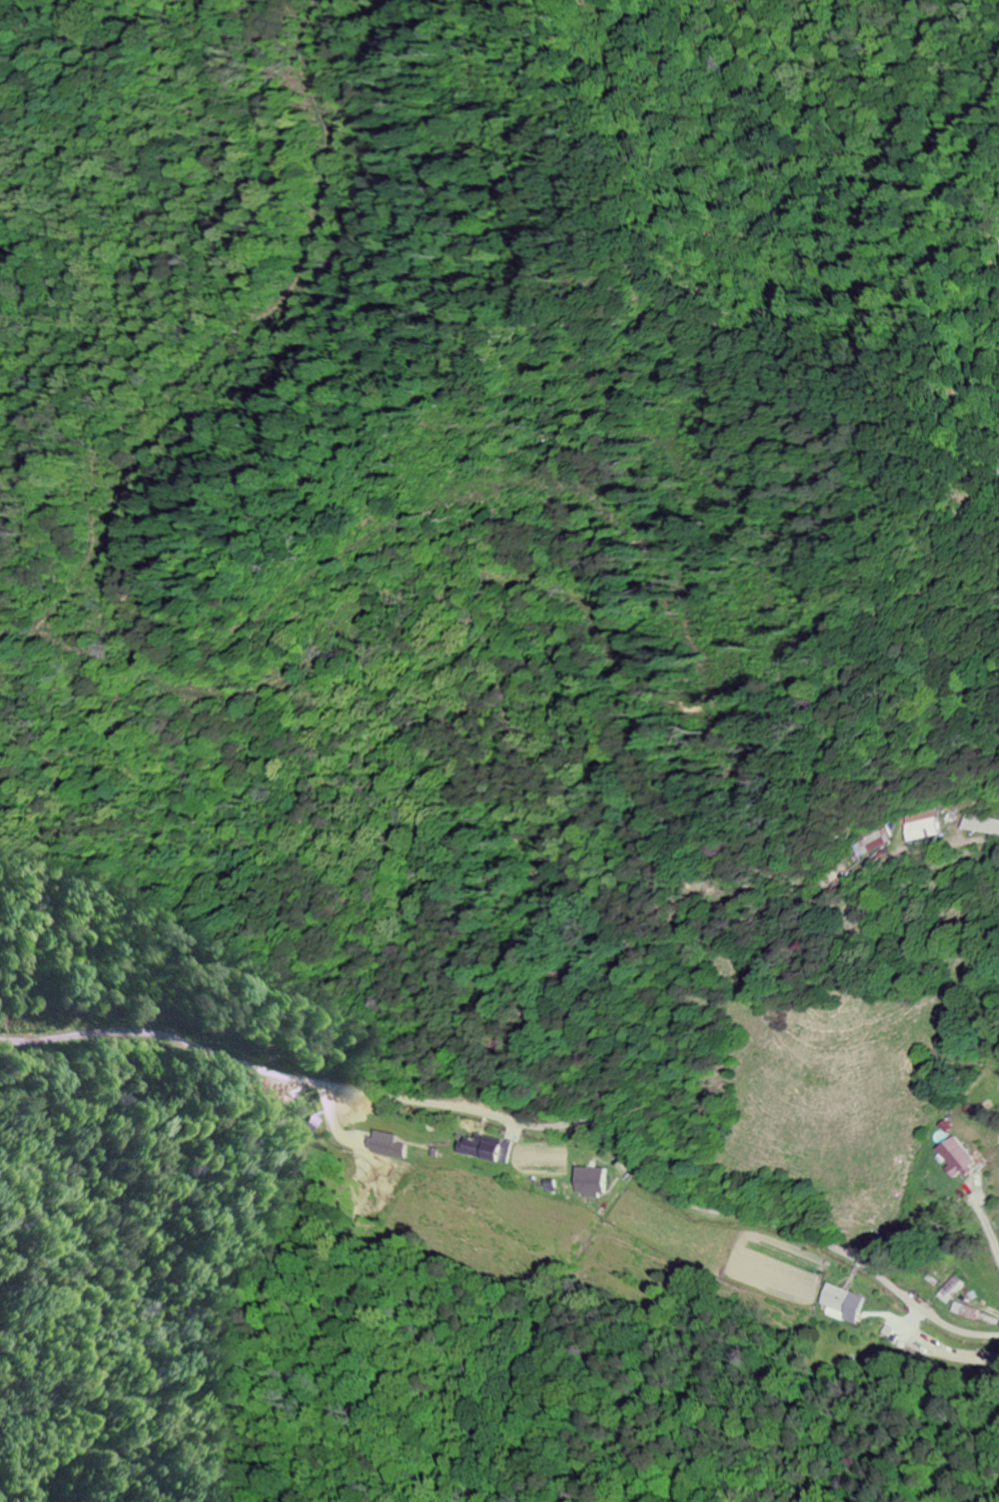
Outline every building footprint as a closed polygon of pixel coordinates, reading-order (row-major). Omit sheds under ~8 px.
[(905,818),(910,843),(941,837),(936,812),(905,818)] [(966,816),(963,831),(998,837),(998,821),(966,816)] [(851,844),(856,859),(890,845),(884,831),(851,844)] [(398,1137),(376,1132),(375,1139),(370,1138),(367,1152),(403,1161),(406,1146),(397,1144),(398,1137)] [(510,1144),(475,1137),(474,1140),(461,1138),(457,1156),(506,1165),(510,1144)] [(971,1171),(968,1167),(973,1164),(956,1139),(937,1151),(957,1181),(971,1171)] [(576,1194),(584,1194),(584,1198),(604,1199),(605,1171),(577,1170),(576,1194)] [(938,1296),(949,1306),(968,1286),(956,1276),(938,1296)] [(856,1320),(865,1299),(828,1284),(820,1305),(856,1320)] [(953,1314),(977,1323),(980,1311),(957,1303),(953,1314)]
